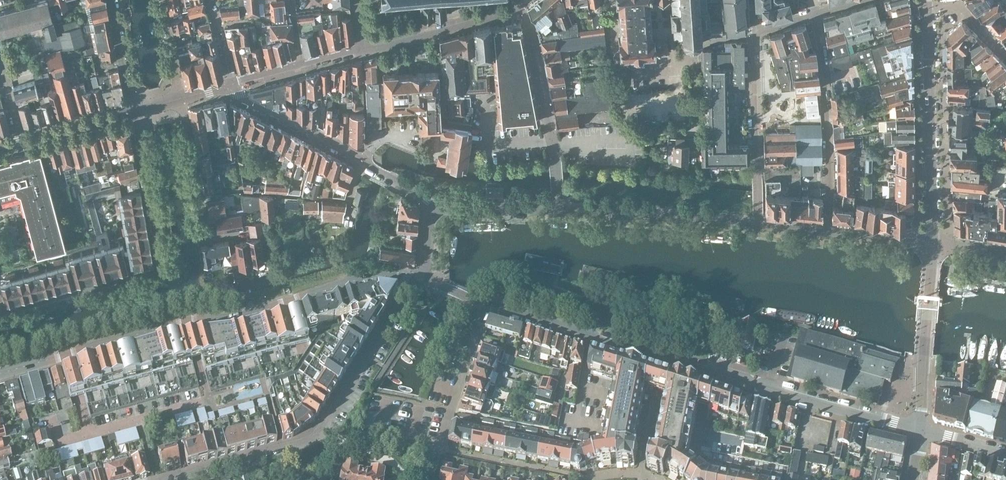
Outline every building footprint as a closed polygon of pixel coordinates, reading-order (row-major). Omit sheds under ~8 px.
[(42,23),(46,37),(41,38),(45,51),(60,47),(62,47),(63,49),(65,48),(65,49),(85,43),(82,33),(80,24),(78,19),(54,25),(53,20),(52,16),(51,13),(47,0),(37,0),(37,1),(0,11),(0,34),(42,23)] [(51,13),(68,7),(66,0),(47,0),(51,13)] [(105,0),(89,5),(93,21),(108,17),(105,0)] [(182,11),(181,6),(180,0),(167,0),(170,14),(182,12),(182,11)] [(240,14),(245,13),(246,16),(259,15),(258,0),(238,0),(238,5),(240,14)] [(270,1),(272,25),(270,25),(270,30),(272,43),(281,41),(292,40),(293,40),(292,23),(287,12),(285,12),(284,0),(281,0),(270,1)] [(389,1),(406,0),(380,0),(380,2),(379,4),(379,7),(382,11),(387,10),(390,6),(389,1)] [(421,19),(446,15),(445,0),(419,0),(421,19)] [(554,2),(552,0),(535,0),(527,7),(535,22),(539,32),(540,40),(570,36),(569,25),(561,27),(552,3),(554,2)] [(554,2),(552,3),(561,27),(569,25),(570,36),(577,35),(577,32),(578,31),(577,22),(572,23),(568,12),(566,12),(565,12),(563,12),(564,13),(561,13),(560,11),(565,10),(563,0),(552,0),(554,2)] [(576,3),(575,0),(564,0),(565,5),(566,10),(568,10),(568,4),(576,3)] [(577,10),(589,10),(588,5),(587,0),(575,0),(576,3),(576,10),(577,10)] [(620,57),(655,55),(655,54),(667,53),(666,41),(654,41),(653,35),(651,35),(649,1),(650,1),(650,0),(616,0),(616,4),(618,4),(620,37),(618,37),(620,57)] [(671,10),(669,10),(670,26),(672,26),(673,35),(681,35),(681,38),(684,43),(688,45),(694,45),(698,42),(700,37),(700,33),(708,33),(708,34),(721,33),(721,31),(720,15),(716,16),(716,18),(709,19),(708,12),(708,2),(706,3),(705,0),(671,0),(671,10)] [(720,15),(721,31),(725,31),(725,32),(746,30),(746,25),(744,26),(744,23),(748,22),(747,0),(722,0),(722,2),(721,2),(721,15),(720,15)] [(759,12),(759,15),(764,18),(766,18),(767,20),(773,18),(789,14),(786,1),(784,1),(783,0),(756,0),(757,13),(759,12)] [(887,17),(891,16),(889,7),(908,3),(907,0),(885,0),(883,1),(887,17)] [(996,0),(965,0),(977,13),(996,0)] [(1001,4),(999,0),(996,0),(977,13),(986,22),(1000,14),(1005,10),(1005,2),(1001,4)] [(185,5),(181,6),(182,11),(188,10),(190,16),(205,12),(202,1),(185,5)] [(839,28),(842,29),(843,31),(846,42),(875,34),(871,22),(879,19),(878,15),(874,2),(835,14),(839,28)] [(891,16),(909,11),(908,3),(889,7),(891,16)] [(239,14),(240,14),(238,5),(220,7),(222,18),(239,17),(239,14)] [(339,9),(338,10),(339,19),(340,45),(354,41),(351,18),(342,18),(342,12),(350,12),(349,9),(339,9)] [(326,49),(340,45),(339,19),(338,10),(321,14),(322,20),(326,49)] [(1003,39),(1005,37),(1005,10),(1000,14),(986,22),(996,33),(996,32),(1003,39)] [(322,20),(321,14),(320,11),(311,13),(297,15),(298,21),(312,20),(319,51),(326,49),(322,20)] [(603,26),(601,11),(591,12),(593,27),(603,26)] [(879,19),(871,22),(875,34),(890,29),(909,24),(909,11),(891,16),(887,17),(883,18),(879,19)] [(826,36),(843,31),(842,29),(839,28),(835,14),(834,14),(823,17),(825,29),(826,29),(827,35),(826,36)] [(174,33),(195,28),(193,16),(171,21),(174,33)] [(108,17),(93,21),(95,30),(110,27),(108,17)] [(299,33),(301,44),(303,55),(319,51),(312,20),(298,21),(299,33)] [(964,54),(968,59),(972,56),(985,44),(977,37),(962,20),(947,34),(947,45),(953,46),(957,46),(964,54)] [(199,34),(211,31),(209,22),(197,25),(199,34)] [(503,25),(490,27),(493,57),(493,58),(493,65),(494,68),(494,71),(495,89),(499,125),(536,122),(539,121),(538,115),(522,33),(520,23),(512,23),(505,24),(505,25),(503,25)] [(805,91),(809,90),(809,89),(819,88),(819,87),(818,87),(817,74),(816,65),(814,52),(815,52),(815,51),(814,51),(805,23),(804,23),(804,24),(791,28),(791,27),(782,30),(783,31),(770,35),(770,34),(769,34),(774,51),(767,53),(770,53),(781,87),(780,87),(780,88),(795,86),(801,85),(801,90),(805,90),(805,91)] [(884,43),(910,36),(909,24),(890,29),(892,35),(883,38),(884,43)] [(242,54),(240,48),(240,47),(238,27),(238,26),(225,28),(229,45),(236,73),(245,70),(242,54)] [(245,53),(242,54),(245,70),(247,70),(254,68),(249,44),(248,26),(244,26),(244,27),(238,27),(240,47),(240,48),(245,48),(245,53)] [(256,41),(256,39),(255,26),(248,26),(249,44),(254,68),(264,65),(260,46),(255,48),(254,41),(256,41)] [(490,26),(473,30),(477,73),(490,72),(494,71),(494,68),(493,65),(493,58),(493,57),(490,27),(490,26)] [(580,29),(581,35),(588,34),(604,32),(603,26),(593,27),(580,29)] [(95,30),(91,31),(94,42),(112,37),(110,27),(95,30)] [(267,44),(262,45),(266,65),(277,62),(272,43),(270,30),(269,30),(269,36),(266,36),(267,44)] [(490,72),(477,73),(473,30),(439,39),(443,94),(447,93),(449,115),(472,114),(472,106),(467,106),(466,97),(470,97),(470,92),(472,91),(487,90),(491,90),(490,72)] [(199,34),(200,41),(205,40),(207,47),(203,48),(204,54),(205,53),(211,79),(223,76),(211,31),(199,34)] [(826,36),(827,47),(846,42),(843,31),(826,36)] [(577,35),(570,36),(540,40),(542,51),(558,48),(558,50),(569,49),(601,45),(606,44),(604,32),(588,34),(581,35),(577,35)] [(186,34),(175,36),(180,62),(185,86),(199,82),(193,61),(190,50),(188,44),(186,34)] [(895,77),(895,76),(912,71),(910,36),(884,43),(869,47),(879,81),(895,77)] [(94,46),(85,48),(86,53),(114,46),(112,37),(94,42),(94,46)] [(292,40),(281,41),(286,59),(296,57),(292,40)] [(200,41),(188,44),(190,50),(192,55),(197,54),(203,52),(200,41)] [(281,41),(272,43),(277,62),(286,60),(286,59),(281,41)] [(748,162),(748,156),(749,156),(748,151),(748,145),(726,145),(725,84),(746,84),(746,75),(746,67),(745,67),(745,58),(746,58),(746,51),(745,51),(745,42),(742,42),(734,42),(731,42),(731,52),(712,52),(712,49),(701,49),(702,92),(708,92),(709,137),(701,137),(701,162),(710,162),(710,163),(716,163),(716,162),(733,162),(739,162),(748,162)] [(846,42),(827,47),(829,59),(849,53),(846,42)] [(992,51),(985,44),(972,56),(977,63),(992,51)] [(968,67),(968,59),(964,54),(957,46),(953,46),(947,45),(947,65),(948,67),(968,67)] [(101,60),(112,58),(116,58),(114,48),(100,51),(101,60)] [(49,52),(45,53),(49,64),(53,76),(57,89),(64,116),(64,115),(77,112),(66,72),(60,49),(49,52)] [(570,58),(569,49),(558,50),(543,53),(545,62),(557,61),(558,65),(567,64),(566,59),(570,58)] [(849,53),(830,58),(834,71),(853,65),(851,59),(858,57),(858,58),(859,57),(857,50),(849,53)] [(204,58),(203,52),(197,54),(198,59),(193,61),(199,82),(210,79),(205,58),(204,58)] [(999,59),(993,52),(980,63),(987,70),(999,59)] [(367,111),(381,113),(380,107),(380,93),(378,94),(378,88),(378,80),(378,77),(377,68),(376,56),(363,60),(364,61),(365,81),(366,81),(367,88),(365,88),(367,111)] [(993,78),(1005,67),(999,59),(987,70),(980,75),(982,80),(990,74),(993,78)] [(350,63),(350,90),(352,90),(359,89),(358,80),(362,80),(361,60),(350,63)] [(569,64),(567,64),(558,65),(557,61),(545,62),(545,63),(547,74),(568,70),(568,67),(572,65),(572,60),(570,60),(569,62),(569,64)] [(338,88),(338,100),(347,100),(352,100),(352,90),(350,90),(350,63),(339,66),(338,88)] [(339,66),(329,69),(329,88),(330,88),(338,88),(339,66)] [(948,82),(975,84),(979,85),(980,76),(972,75),(972,67),(968,67),(948,67),(948,82)] [(988,105),(995,106),(994,94),(998,91),(996,89),(1002,84),(1005,89),(1005,67),(993,78),(989,82),(987,85),(988,87),(987,88),(992,94),(987,95),(988,105)] [(75,69),(66,72),(77,112),(78,112),(87,110),(78,77),(75,69)] [(329,69),(318,72),(321,98),(321,100),(322,101),(326,101),(326,95),(332,96),(330,88),(329,88),(329,69)] [(106,74),(96,76),(100,90),(102,90),(105,101),(106,105),(123,101),(124,99),(121,83),(118,70),(106,72),(106,74)] [(318,72),(305,76),(307,99),(318,99),(319,104),(318,119),(324,120),(326,101),(322,101),(321,100),(321,98),(318,72)] [(437,72),(410,74),(411,106),(418,106),(419,131),(440,129),(441,124),(441,122),(439,90),(437,72)] [(397,73),(383,74),(385,108),(411,106),(410,74),(397,75),(397,73)] [(549,86),(552,100),(575,96),(573,87),(571,86),(565,87),(565,84),(564,79),(563,73),(547,75),(549,86)] [(881,96),(884,95),(887,106),(894,103),(903,101),(902,98),(913,95),(912,73),(877,83),(881,96)] [(96,75),(90,76),(93,88),(91,89),(96,107),(104,105),(103,101),(100,90),(96,76),(96,75)] [(82,76),(78,77),(87,110),(87,109),(95,107),(96,107),(91,89),(90,89),(86,90),(83,81),(82,76)] [(305,76),(296,78),(297,96),(302,96),(302,100),(307,100),(307,99),(305,76)] [(296,78),(285,81),(286,96),(291,96),(297,96),(296,78)] [(552,100),(554,114),(555,119),(557,130),(579,127),(577,116),(576,112),(612,108),(609,78),(583,82),(584,95),(575,96),(552,100)] [(16,86),(13,87),(17,101),(21,100),(27,98),(39,95),(37,89),(35,81),(33,81),(17,86),(16,86)] [(285,81),(272,85),(273,100),(273,106),(278,108),(278,109),(286,112),(286,96),(285,81)] [(49,82),(45,83),(49,97),(50,101),(55,118),(63,116),(64,116),(57,89),(52,91),(49,82)] [(979,104),(988,105),(987,95),(986,86),(979,85),(975,84),(948,82),(948,92),(966,93),(971,93),(980,94),(979,104)] [(272,85),(249,91),(249,94),(273,106),(273,100),(272,85)] [(41,87),(37,89),(39,95),(42,106),(45,120),(49,119),(55,118),(50,101),(49,101),(45,102),(41,87)] [(816,92),(804,93),(807,117),(819,115),(816,92)] [(970,103),(971,93),(966,93),(948,92),(949,102),(966,103),(970,103)] [(291,96),(286,96),(286,112),(296,117),(297,107),(294,106),(294,103),(291,103),(291,96)] [(297,107),(296,117),(306,122),(307,100),(302,100),(302,96),(297,96),(297,107)] [(830,97),(831,110),(842,108),(841,96),(830,97)] [(9,130),(1,98),(0,98),(0,132),(9,130)] [(21,100),(17,101),(24,126),(34,123),(31,109),(28,100),(27,98),(21,100)] [(34,98),(28,100),(31,109),(34,123),(45,120),(42,106),(36,108),(34,98)] [(894,103),(895,117),(913,116),(913,104),(913,98),(903,101),(894,103)] [(307,100),(306,122),(316,126),(316,125),(316,106),(312,106),(312,104),(319,104),(318,99),(307,99),(307,100)] [(230,129),(226,105),(226,103),(223,101),(213,103),(219,135),(221,146),(226,146),(228,157),(234,157),(232,144),(232,140),(230,129)] [(212,136),(219,135),(213,103),(203,105),(206,126),(211,126),(212,136)] [(242,141),(243,135),(250,113),(250,114),(239,108),(230,103),(232,121),(236,122),(235,127),(239,128),(236,139),(242,141)] [(202,105),(188,108),(190,116),(192,116),(194,131),(197,149),(201,172),(213,169),(210,153),(209,147),(202,105)] [(954,115),(950,115),(949,114),(949,123),(953,123),(953,132),(972,132),(973,125),(986,127),(987,117),(976,116),(977,108),(974,108),(954,106),(954,115)] [(327,107),(325,130),(330,131),(331,133),(334,134),(335,134),(337,134),(338,116),(331,116),(331,107),(327,107)] [(991,109),(977,108),(976,116),(987,117),(990,118),(991,109)] [(832,111),(832,120),(841,118),(841,109),(832,111)] [(381,127),(381,113),(367,111),(367,128),(381,127)] [(832,120),(832,121),(833,126),(833,127),(843,124),(864,118),(862,112),(841,118),(832,120)] [(243,135),(255,138),(254,140),(264,143),(264,146),(275,149),(276,146),(281,130),(250,113),(243,135)] [(338,121),(337,136),(348,141),(349,122),(349,113),(342,113),(342,121),(338,121)] [(349,113),(349,141),(364,146),(364,113),(349,113)] [(913,129),(913,117),(913,116),(895,117),(893,117),(893,118),(886,119),(886,129),(890,129),(913,129)] [(438,159),(437,164),(447,166),(447,164),(465,166),(466,156),(468,148),(471,129),(470,129),(471,124),(447,120),(447,124),(442,124),(441,124),(440,129),(441,132),(443,132),(450,134),(446,158),(438,157),(438,159)] [(821,124),(794,125),(794,132),(795,153),(786,153),(787,165),(800,164),(814,164),(822,164),(821,124)] [(844,131),(843,124),(833,127),(834,138),(840,137),(839,131),(844,131)] [(129,126),(114,130),(118,151),(119,151),(122,169),(135,165),(129,126)] [(913,141),(913,129),(890,129),(890,137),(888,137),(888,144),(913,141)] [(114,130),(105,133),(111,153),(118,151),(114,130)] [(283,161),(291,135),(281,130),(276,146),(277,147),(275,152),(280,154),(279,159),(283,161)] [(786,153),(795,153),(794,132),(790,132),(764,133),(764,165),(787,165),(786,153)] [(105,133),(97,135),(103,157),(104,161),(110,160),(112,159),(111,153),(105,133)] [(96,135),(88,137),(94,159),(103,157),(97,135),(96,135)] [(291,135),(283,161),(282,163),(280,169),(284,173),(285,169),(289,157),(295,158),(300,140),(291,135)] [(674,164),(676,163),(677,160),(687,160),(688,149),(699,149),(699,138),(668,136),(667,144),(668,144),(668,159),(668,162),(671,164),(674,164)] [(976,151),(968,150),(968,148),(967,148),(968,136),(950,136),(950,148),(958,148),(958,154),(975,155),(976,151)] [(88,137),(78,139),(86,169),(96,167),(94,159),(88,137)] [(853,137),(833,139),(834,147),(853,146),(853,137)] [(78,139),(69,142),(77,172),(86,169),(78,139)] [(300,171),(307,144),(301,140),(295,161),(298,162),(296,170),(294,177),(298,178),(300,171)] [(67,142),(57,145),(65,177),(70,175),(68,166),(73,165),(68,146),(67,142)] [(306,180),(309,168),(315,147),(308,144),(302,165),(306,166),(304,172),(302,178),(306,180)] [(47,150),(45,150),(48,165),(49,165),(55,163),(57,172),(60,186),(67,184),(65,177),(57,145),(49,147),(46,148),(47,150)] [(893,152),(893,158),(913,158),(913,145),(895,145),(895,152),(893,152)] [(301,194),(309,195),(322,151),(315,147),(309,168),(306,180),(301,194)] [(0,203),(21,197),(36,255),(49,251),(50,257),(62,254),(61,248),(65,247),(39,150),(29,153),(29,152),(0,160),(0,201),(0,203)] [(861,153),(861,155),(853,156),(853,150),(837,150),(838,160),(863,160),(865,160),(865,158),(865,155),(865,153),(861,153)] [(332,156),(331,156),(322,151),(309,195),(316,195),(319,182),(321,174),(326,175),(332,156)] [(977,168),(976,170),(980,170),(984,171),(985,165),(999,166),(1000,159),(987,158),(987,162),(977,162),(977,155),(975,155),(958,154),(950,154),(951,166),(977,168)] [(239,162),(244,165),(247,160),(238,156),(239,162)] [(336,187),(338,180),(337,180),(343,161),(342,161),(332,156),(326,175),(334,178),(330,188),(335,190),(336,187)] [(913,170),(913,158),(893,158),(893,163),(894,163),(894,170),(913,170)] [(113,171),(110,160),(104,161),(107,170),(108,173),(113,171)] [(863,160),(838,160),(838,170),(853,170),(853,165),(864,165),(863,160)] [(343,161),(337,180),(338,180),(336,187),(347,190),(353,167),(343,161)] [(800,174),(814,174),(814,164),(800,164),(800,174)] [(108,180),(103,181),(105,185),(121,180),(137,175),(135,165),(122,169),(117,170),(113,171),(108,173),(107,173),(108,180)] [(218,168),(213,169),(201,172),(204,192),(221,190),(218,168)] [(952,168),(953,188),(989,191),(990,179),(980,178),(980,170),(976,170),(952,168)] [(853,175),(853,170),(838,170),(838,181),(863,180),(863,175),(853,175)] [(888,184),(912,185),(913,172),(894,172),(894,179),(888,179),(888,184)] [(288,188),(289,183),(286,182),(286,178),(267,177),(263,191),(286,193),(288,188)] [(97,238),(65,247),(67,253),(99,245),(109,242),(106,231),(102,232),(93,198),(115,192),(115,195),(118,195),(121,195),(134,267),(153,262),(138,178),(114,185),(114,186),(85,194),(97,238)] [(780,196),(780,194),(780,180),(765,180),(765,193),(765,195),(765,214),(778,216),(777,196),(780,196)] [(854,190),(854,185),(863,185),(863,180),(838,181),(838,191),(854,190)] [(100,181),(90,184),(92,191),(102,189),(100,181)] [(242,182),(244,190),(255,191),(256,183),(242,182)] [(90,184),(82,186),(84,194),(92,191),(90,184)] [(888,197),(894,197),(912,197),(912,185),(888,184),(888,197)] [(360,204),(363,195),(364,191),(356,189),(353,202),(360,204)] [(953,190),(953,198),(980,201),(981,201),(981,192),(953,190)] [(987,237),(1005,240),(1005,191),(998,191),(998,200),(989,200),(988,212),(980,210),(974,210),(974,211),(972,211),(966,210),(966,232),(966,233),(987,237)] [(841,209),(833,208),(832,222),(851,224),(854,195),(843,193),(841,209)] [(215,216),(236,213),(235,208),(226,210),(224,199),(223,199),(222,194),(211,196),(212,201),(207,201),(209,215),(209,216),(210,216),(209,215),(215,214),(215,216)] [(244,212),(260,210),(261,210),(259,196),(241,194),(244,212)] [(273,196),(259,196),(261,210),(260,210),(262,219),(274,218),(273,196)] [(778,216),(790,217),(789,197),(780,196),(777,196),(778,216)] [(823,199),(789,197),(790,217),(822,221),(823,199)] [(954,209),(955,209),(966,210),(972,211),(972,204),(980,205),(980,201),(953,198),(954,209)] [(398,218),(398,219),(417,222),(417,221),(418,207),(417,206),(416,204),(413,203),(411,204),(401,199),(398,218)] [(884,207),(892,209),(904,210),(913,210),(913,199),(891,199),(885,199),(885,202),(884,207)] [(298,200),(286,200),(285,207),(297,208),(298,200)] [(318,212),(318,201),(303,200),(303,212),(318,212)] [(346,202),(322,200),(322,211),(322,220),(343,222),(343,213),(346,202)] [(854,225),(865,226),(867,205),(856,204),(854,225)] [(877,206),(867,205),(865,226),(876,227),(877,206)] [(903,231),(904,210),(892,209),(884,207),(877,206),(876,227),(903,231)] [(955,231),(966,232),(966,210),(955,209),(955,231)] [(240,213),(236,213),(215,216),(216,225),(217,229),(242,226),(240,213)] [(417,231),(417,222),(398,219),(396,228),(407,229),(406,235),(405,246),(416,247),(417,235),(416,235),(416,231),(417,231)] [(262,222),(248,224),(250,231),(263,228),(262,222)] [(252,262),(264,260),(260,241),(265,241),(263,228),(250,231),(251,237),(247,238),(247,240),(247,241),(251,263),(251,265),(252,264),(252,262)] [(251,263),(247,241),(247,240),(236,242),(237,249),(231,250),(231,252),(230,252),(232,263),(239,262),(240,267),(251,265),(251,263)] [(231,252),(231,250),(229,241),(213,244),(199,246),(202,265),(210,263),(210,264),(212,264),(213,268),(221,267),(219,257),(218,255),(230,252),(231,252)] [(120,245),(68,259),(70,265),(75,284),(127,269),(131,268),(128,252),(122,253),(122,251),(120,245)] [(415,253),(380,245),(377,257),(412,265),(415,253)] [(564,262),(526,254),(523,267),(561,275),(564,262)] [(0,292),(0,304),(0,303),(5,302),(5,303),(8,302),(75,284),(70,265),(0,284),(0,285),(2,291),(0,292)] [(369,289),(300,311),(305,328),(306,328),(327,321),(337,318),(367,308),(368,309),(361,320),(358,318),(349,333),(334,356),(333,358),(348,367),(397,291),(381,288),(369,289)] [(942,298),(915,295),(914,303),(942,305),(942,298)] [(75,365),(62,369),(70,398),(73,398),(73,397),(84,395),(84,394),(98,390),(101,390),(102,390),(103,389),(106,388),(113,386),(120,384),(123,383),(124,383),(128,382),(142,378),(148,376),(152,376),(153,375),(154,375),(156,374),(164,372),(170,370),(174,369),(175,369),(178,368),(186,366),(192,364),(191,360),(201,358),(204,371),(205,371),(206,371),(209,370),(223,366),(227,365),(228,364),(231,364),(246,359),(252,358),(255,357),(256,356),(259,356),(266,354),(274,352),(277,351),(278,350),(281,349),(294,346),(310,342),(306,328),(305,328),(300,311),(285,316),(270,321),(258,324),(247,328),(194,334),(184,335),(177,336),(165,338),(155,341),(144,344),(132,348),(115,353),(104,356),(94,360),(93,360),(76,365),(75,365)] [(520,338),(523,326),(490,317),(486,328),(520,338)] [(398,325),(392,329),(395,334),(401,330),(398,325)] [(757,328),(743,325),(739,348),(753,350),(757,328)] [(525,358),(525,359),(529,360),(533,345),(537,330),(527,327),(523,342),(528,344),(526,352),(520,350),(519,356),(525,358)] [(546,333),(537,330),(533,345),(538,347),(536,353),(537,353),(534,363),(538,364),(540,356),(541,353),(542,348),(546,333)] [(788,378),(793,380),(794,380),(798,382),(803,383),(822,388),(841,394),(878,405),(882,392),(885,381),(890,383),(893,375),(895,366),(897,360),(895,359),(864,350),(856,347),(855,347),(842,343),(817,336),(801,331),(800,335),(800,337),(799,340),(796,350),(788,378)] [(546,333),(542,348),(541,353),(540,356),(549,358),(549,357),(551,351),(555,337),(546,333)] [(557,367),(559,361),(565,340),(555,337),(551,351),(555,353),(557,353),(553,366),(557,367)] [(568,364),(572,343),(565,340),(559,361),(562,362),(561,368),(567,370),(568,364)] [(585,346),(575,343),(572,361),(582,364),(585,346)] [(478,356),(498,363),(502,352),(482,345),(478,356)] [(592,349),(588,369),(616,378),(604,437),(603,443),(592,444),(596,461),(602,460),(603,462),(611,461),(611,459),(617,458),(617,464),(622,464),(622,466),(623,466),(629,466),(630,466),(630,464),(635,464),(638,448),(637,447),(637,443),(634,443),(635,442),(637,433),(636,433),(637,428),(638,429),(640,419),(639,419),(640,415),(642,406),(643,401),(645,392),(644,392),(645,391),(648,392),(648,388),(649,388),(649,389),(652,390),(659,392),(663,372),(663,371),(653,368),(643,365),(644,363),(626,357),(626,359),(592,349)] [(324,350),(321,355),(331,362),(333,358),(334,356),(324,350)] [(321,355),(314,366),(324,373),(322,375),(337,385),(343,376),(348,367),(333,358),(331,362),(321,355)] [(300,362),(299,356),(289,359),(293,372),(300,362)] [(478,356),(474,367),(495,374),(498,363),(478,356)] [(286,374),(293,372),(289,359),(283,361),(286,374)] [(283,361),(276,363),(280,376),(286,374),(283,361)] [(273,378),(280,376),(276,363),(269,365),(273,378)] [(273,378),(269,365),(259,368),(262,377),(265,376),(266,380),(273,378)] [(314,366),(310,372),(320,378),(322,375),(324,373),(314,366)] [(470,379),(470,380),(494,388),(497,379),(498,375),(495,374),(474,367),(474,368),(470,379)] [(569,367),(566,387),(570,388),(578,389),(581,370),(573,368),(569,367)] [(937,381),(936,390),(947,392),(963,394),(968,394),(969,390),(970,384),(971,368),(958,367),(956,383),(937,381)] [(53,371),(50,372),(58,400),(69,397),(61,369),(58,370),(53,371)] [(647,467),(652,469),(651,471),(652,471),(657,473),(658,473),(659,471),(664,473),(666,468),(672,472),(671,473),(678,478),(679,476),(684,479),(685,479),(697,464),(687,457),(696,410),(700,410),(701,405),(709,408),(713,388),(712,387),(706,385),(698,382),(699,380),(692,378),(692,379),(687,378),(688,377),(675,373),(674,375),(667,372),(663,371),(663,372),(659,392),(663,393),(663,397),(666,398),(664,405),(662,415),(659,430),(657,439),(657,440),(656,447),(653,447),(652,450),(651,450),(647,467)] [(27,407),(45,402),(43,396),(54,393),(52,387),(48,372),(38,375),(37,375),(19,380),(27,407)] [(310,372),(307,377),(317,384),(317,383),(332,393),(337,385),(322,375),(320,378),(310,372)] [(195,375),(188,377),(191,389),(199,387),(195,375)] [(184,391),(191,389),(188,377),(181,379),(184,391)] [(307,377),(303,383),(313,389),(311,392),(326,402),(332,393),(317,383),(317,384),(307,377)] [(181,379),(174,381),(178,393),(184,391),(181,379)] [(7,394),(12,393),(19,391),(17,380),(4,384),(7,394)] [(470,380),(466,391),(467,391),(487,398),(490,399),(496,401),(500,390),(494,388),(470,380)] [(174,381),(167,383),(171,395),(178,393),(174,381)] [(549,381),(546,392),(555,395),(559,384),(549,381)] [(164,397),(171,395),(167,383),(160,385),(164,397)] [(303,383),(300,389),(310,395),(311,392),(313,389),(303,383)] [(160,385),(153,387),(157,399),(164,397),(160,385)] [(153,387),(146,389),(150,401),(157,399),(153,387)] [(709,408),(708,411),(718,414),(723,390),(719,389),(718,389),(714,388),(712,387),(713,388),(709,408)] [(150,401),(146,389),(139,391),(143,403),(150,401)] [(300,389),(296,394),(306,401),(321,410),(326,402),(311,392),(310,395),(300,389)] [(539,390),(536,400),(545,404),(554,406),(554,404),(556,395),(555,395),(546,392),(539,390)] [(723,390),(718,414),(728,418),(733,393),(723,390)] [(22,401),(19,391),(12,393),(14,400),(12,400),(13,403),(22,401)] [(139,391),(132,393),(136,405),(143,403),(139,391)] [(459,410),(459,411),(489,417),(493,407),(492,403),(485,401),(487,398),(467,391),(462,404),(461,404),(459,410)] [(935,393),(933,421),(933,422),(934,423),(954,428),(966,431),(993,439),(1001,409),(974,402),(967,400),(968,394),(963,394),(947,392),(947,394),(936,393),(935,393)] [(132,393),(125,395),(129,407),(136,405),(132,393)] [(733,393),(728,418),(738,421),(743,397),(733,393)] [(296,394),(293,400),(301,408),(301,409),(316,419),(321,410),(306,401),(296,394)] [(125,395),(119,397),(122,409),(129,407),(125,395)] [(115,411),(119,409),(122,409),(119,397),(112,399),(115,411)] [(743,397),(738,421),(748,424),(753,400),(743,397)] [(109,412),(115,411),(112,399),(105,400),(109,412)] [(267,405),(265,399),(257,401),(259,407),(267,405)] [(105,400),(99,402),(103,414),(109,412),(105,400)] [(293,400),(288,407),(294,414),(304,428),(316,419),(301,409),(301,408),(293,400)] [(749,424),(745,447),(754,449),(754,448),(757,449),(759,439),(765,440),(772,406),(754,400),(749,424)] [(13,403),(13,404),(16,414),(18,414),(25,411),(22,401),(13,403)] [(99,402),(93,404),(96,416),(103,414),(99,402)] [(253,402),(246,404),(247,411),(254,409),(253,402)] [(90,417),(96,416),(93,404),(87,406),(90,417)] [(246,404),(238,406),(239,413),(247,411),(246,404)] [(283,409),(281,409),(284,421),(288,419),(293,437),(304,428),(294,414),(288,407),(283,409)] [(784,427),(787,410),(775,407),(771,424),(779,426),(778,433),(782,434),(784,427)] [(233,408),(226,410),(228,416),(235,414),(233,408)] [(204,409),(197,411),(200,423),(208,421),(206,415),(204,409)] [(281,409),(275,411),(278,422),(282,436),(283,440),(293,437),(288,419),(284,421),(281,409)] [(543,415),(550,417),(552,411),(545,409),(543,415)] [(993,439),(1005,443),(1005,411),(1001,409),(993,439)] [(228,416),(226,410),(218,412),(220,418),(228,416)] [(798,413),(787,410),(784,427),(782,434),(785,434),(786,432),(787,433),(788,428),(795,429),(798,413)] [(28,421),(25,412),(19,413),(21,423),(28,421)] [(192,412),(185,414),(188,427),(195,425),(192,412)] [(53,413),(44,415),(47,431),(50,431),(51,436),(57,435),(53,413)] [(213,413),(206,415),(208,421),(215,419),(213,413)] [(178,429),(188,427),(185,414),(175,417),(178,429)] [(551,420),(538,415),(534,426),(549,429),(551,420)] [(260,420),(251,423),(252,427),(257,447),(267,444),(262,425),(260,420)] [(450,436),(449,442),(461,444),(465,422),(453,420),(451,430),(450,436)] [(272,422),(262,425),(267,444),(277,441),(272,422)] [(465,422),(461,444),(472,446),(475,429),(476,429),(477,424),(465,422)] [(251,423),(241,425),(241,427),(242,430),(247,449),(257,447),(252,427),(251,423)] [(849,446),(853,429),(841,425),(834,459),(840,460),(843,444),(849,446)] [(241,427),(231,430),(232,433),(237,452),(247,449),(242,430),(241,427)] [(16,435),(16,433),(15,431),(11,432),(4,434),(3,428),(0,429),(0,440),(16,435)] [(139,441),(136,428),(128,430),(132,443),(139,441)] [(475,429),(472,446),(483,448),(486,431),(476,429),(475,429)] [(855,429),(849,455),(860,457),(864,444),(866,432),(855,429)] [(125,445),(132,443),(128,430),(121,432),(125,445)] [(486,431),(483,448),(494,451),(497,433),(486,431)] [(52,442),(49,432),(35,435),(37,445),(52,442)] [(118,447),(125,445),(121,432),(115,434),(118,447)] [(870,432),(866,450),(877,453),(873,469),(880,470),(881,467),(889,437),(870,432)] [(231,433),(222,435),(227,455),(237,452),(232,433),(231,433)] [(497,433),(494,451),(505,453),(508,436),(497,433)] [(519,438),(516,455),(527,457),(531,435),(520,433),(519,438)] [(222,435),(212,438),(218,457),(227,455),(222,435)] [(531,435),(527,457),(538,459),(542,440),(543,437),(531,435)] [(508,436),(505,453),(516,455),(519,438),(508,436)] [(881,467),(880,470),(885,472),(887,472),(889,462),(891,456),(903,459),(907,441),(889,437),(881,467)] [(101,438),(94,440),(98,452),(105,450),(101,438)] [(212,438),(203,441),(207,458),(208,460),(218,457),(212,438)] [(542,440),(538,459),(548,461),(552,442),(553,442),(554,440),(547,438),(547,441),(542,440)] [(0,440),(0,451),(4,450),(9,448),(9,449),(14,447),(12,442),(6,444),(2,445),(1,442),(1,440),(0,440)] [(98,452),(94,440),(88,442),(91,454),(98,452)] [(192,440),(181,443),(187,465),(198,462),(197,461),(193,443),(192,440)] [(203,441),(193,443),(197,461),(198,462),(208,460),(207,458),(203,441)] [(85,456),(91,454),(88,442),(81,443),(83,450),(85,456)] [(552,442),(548,461),(560,464),(563,446),(564,446),(564,444),(563,444),(560,443),(553,442),(552,442)] [(81,443),(75,445),(76,452),(83,450),(81,443)] [(173,468),(180,466),(175,447),(175,446),(175,444),(168,446),(168,449),(157,452),(161,466),(171,463),(173,468)] [(592,444),(581,448),(587,465),(596,461),(592,444)] [(75,445),(68,447),(72,460),(78,458),(76,452),(75,445)] [(563,446),(560,464),(571,466),(574,449),(564,446),(563,446)] [(65,462),(72,460),(68,447),(61,449),(65,462)] [(780,447),(779,452),(791,455),(792,449),(780,447)] [(949,472),(951,473),(952,465),(958,465),(959,454),(952,453),(951,452),(932,447),(929,479),(948,479),(949,472)] [(0,451),(0,462),(13,458),(14,458),(18,457),(17,452),(11,454),(9,449),(9,448),(4,450),(0,451)] [(574,449),(571,466),(576,467),(576,468),(577,468),(578,469),(580,469),(581,468),(581,467),(582,466),(587,465),(581,448),(578,449),(574,449)] [(58,463),(65,462),(61,449),(55,451),(58,463)] [(0,462),(0,471),(4,470),(10,469),(8,464),(15,462),(15,463),(40,456),(39,451),(18,457),(14,458),(13,458),(0,462)] [(796,477),(801,452),(793,451),(793,453),(789,476),(788,479),(798,479),(799,478),(796,477)] [(146,477),(147,476),(149,475),(144,458),(142,454),(129,458),(130,465),(132,464),(136,478),(140,477),(140,478),(141,477),(143,478),(146,477)] [(133,479),(128,463),(126,455),(114,458),(116,466),(120,479),(132,479),(133,479)] [(815,455),(813,464),(820,466),(822,456),(815,455)] [(822,456),(820,466),(827,467),(829,458),(822,456)] [(961,475),(967,476),(966,479),(971,479),(975,458),(965,456),(961,475)] [(116,466),(114,458),(107,460),(108,463),(103,465),(104,470),(107,479),(120,479),(116,466)] [(979,459),(978,462),(975,462),(974,469),(977,470),(975,477),(985,479),(989,462),(979,459)] [(685,479),(697,479),(705,471),(707,466),(700,460),(697,464),(685,479)] [(1001,468),(995,467),(996,464),(989,462),(985,479),(998,479),(1001,468)] [(350,479),(362,479),(364,470),(356,468),(357,466),(344,463),(343,471),(342,471),(341,478),(350,479)] [(455,473),(452,472),(453,466),(446,464),(444,472),(443,471),(441,479),(454,479),(455,473)] [(87,467),(88,470),(90,475),(91,475),(93,479),(105,479),(103,471),(97,473),(95,465),(94,465),(87,467)] [(74,468),(75,471),(76,474),(77,478),(78,478),(79,479),(91,479),(90,475),(88,470),(81,472),(80,466),(74,468)] [(697,479),(709,479),(710,473),(712,469),(707,466),(705,471),(697,479)] [(468,475),(469,469),(460,467),(459,473),(455,473),(454,479),(467,479),(468,475)] [(384,471),(371,468),(371,471),(364,470),(362,479),(383,479),(382,479),(384,471)] [(860,479),(861,470),(852,468),(850,477),(860,479)] [(1001,468),(998,479),(1005,479),(1005,470),(1001,468)] [(709,479),(719,479),(720,475),(721,470),(712,469),(710,473),(709,479)] [(61,474),(54,476),(52,471),(45,473),(47,479),(63,479),(61,474)] [(63,474),(65,479),(77,479),(77,478),(76,474),(75,471),(73,472),(63,474)] [(901,476),(883,473),(874,471),(872,479),(900,479),(901,476)]
